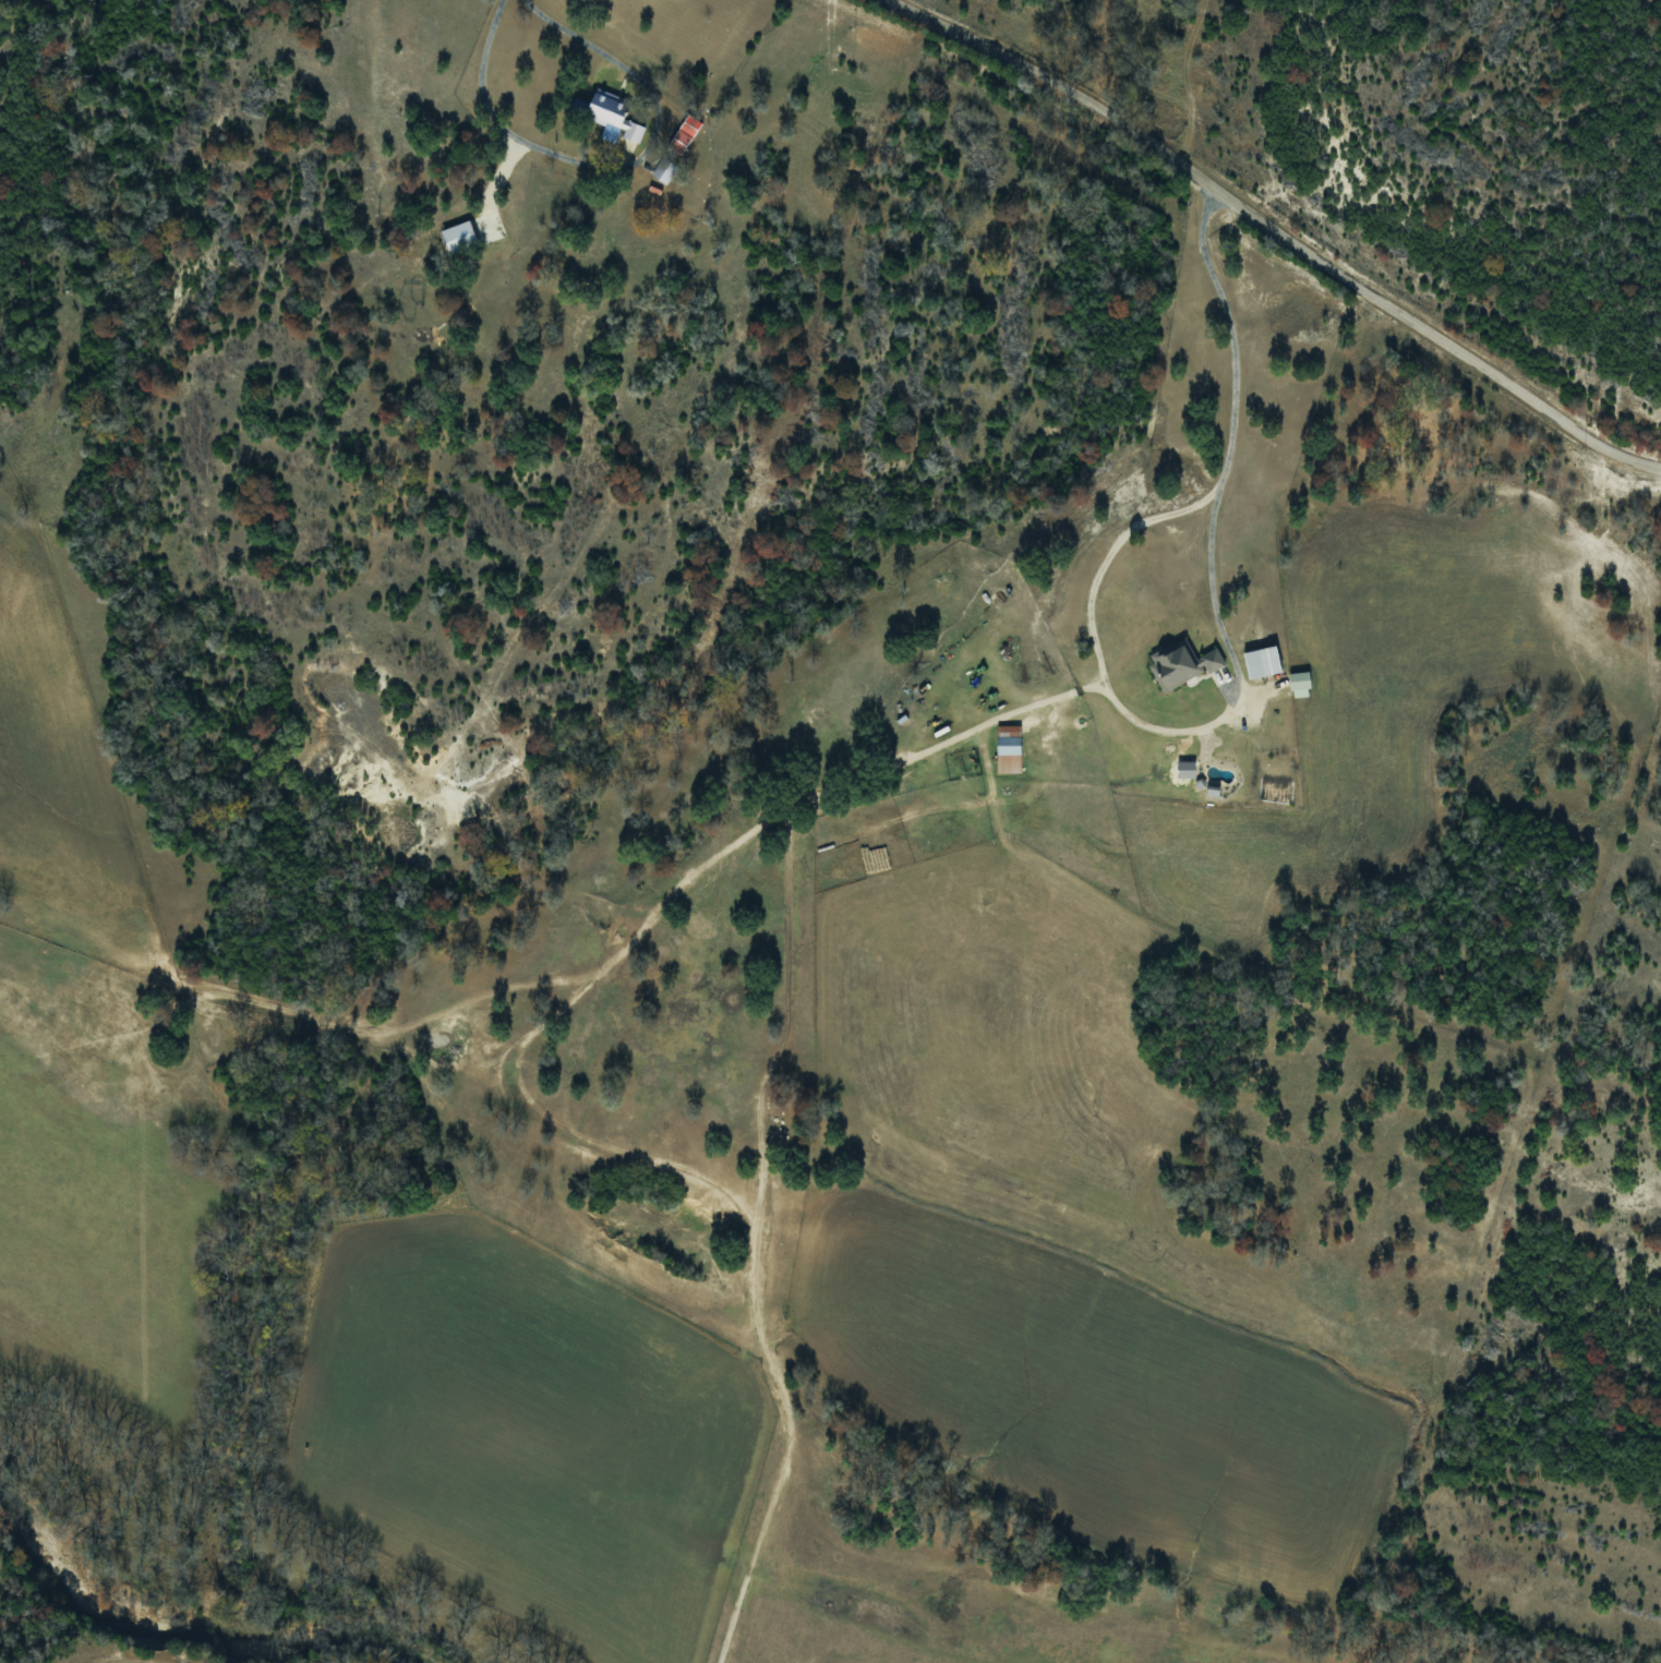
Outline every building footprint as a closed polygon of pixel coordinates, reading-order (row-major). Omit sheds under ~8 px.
[(585,121),(641,140),(645,126),(625,119),(631,101),(596,89),(585,121)] [(668,147),(682,155),(693,137),(680,129),(668,147)] [(667,185),(679,167),(664,157),(652,175),(667,185)] [(1151,655),(1166,691),(1210,672),(1216,684),(1231,678),(1217,648),(1195,658),(1187,639),(1151,655)] [(1277,646),(1244,652),(1249,679),(1282,673),(1277,646)] [(1022,725),(997,725),(997,774),(1022,774),(1022,725)]
